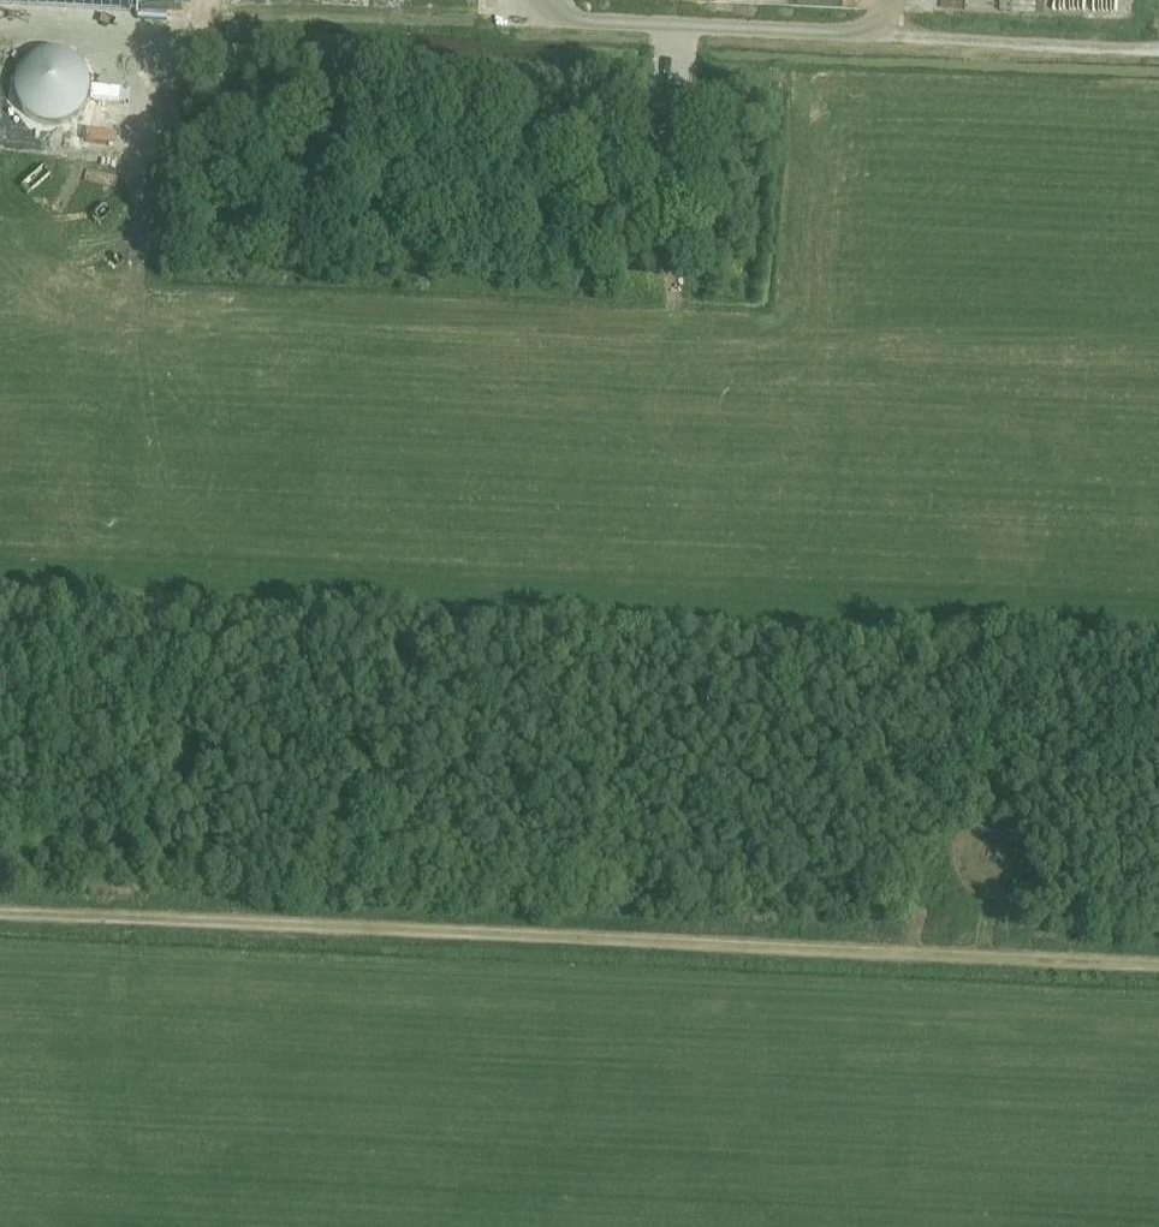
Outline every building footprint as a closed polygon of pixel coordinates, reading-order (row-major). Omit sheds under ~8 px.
[(653,70),(643,69),(642,84),(651,85),(653,70)]
